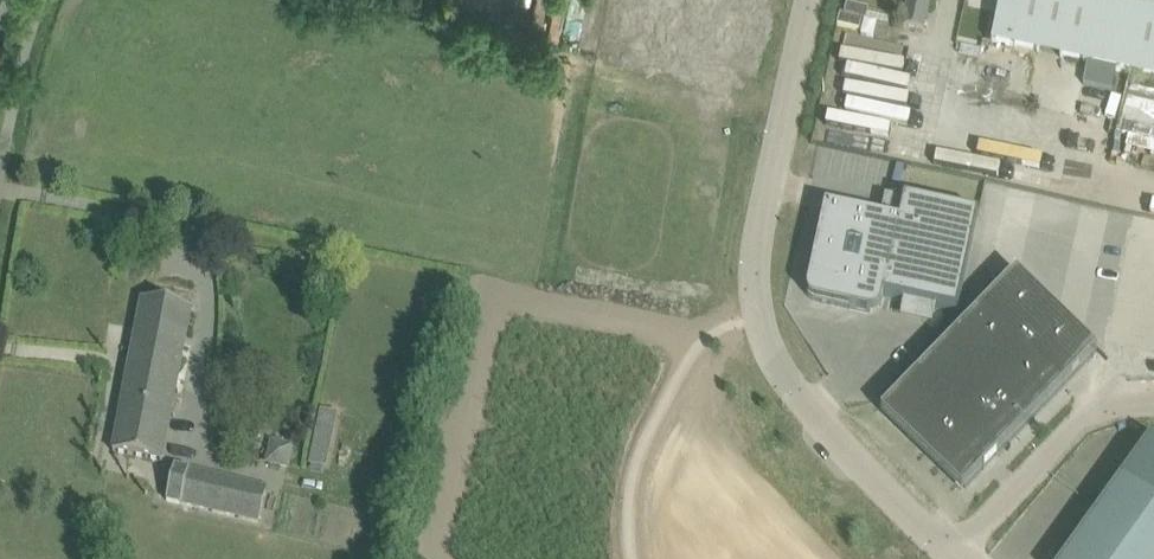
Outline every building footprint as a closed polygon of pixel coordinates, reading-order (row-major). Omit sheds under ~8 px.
[(606,139),(718,164),(754,0),(637,0),(606,139)] [(903,26),(924,31),(931,0),(909,0),(903,26)] [(1079,62),(1092,0),(1001,0),(992,43),(1079,62)] [(1153,78),(1153,0),(1092,0),(1079,62),(1088,63),(1082,87),(1115,95),(1121,71),(1153,78)] [(847,4),(844,15),(863,20),(866,20),(869,9),(847,4)] [(841,14),(838,26),(860,31),(863,20),(844,15),(841,14)] [(865,22),(861,37),(874,40),(874,38),(887,41),(890,28),(865,22)] [(1127,82),(1119,130),(1153,137),(1153,87),(1127,82)] [(1136,140),(1077,126),(1075,135),(1134,148),(1136,140)] [(904,200),(899,224),(863,216),(825,207),(807,290),(807,293),(807,295),(808,298),(810,300),(812,301),(814,302),(870,314),(872,314),(875,314),(877,313),(879,311),(880,309),(881,307),(883,298),(957,314),(979,217),(904,200)] [(1016,273),(885,409),(965,488),(1097,352),(1016,273)] [(193,310),(167,305),(144,300),(113,452),(162,462),(177,387),(193,310)] [(324,409),(312,463),(331,467),(343,413),(324,409)] [(271,439),(266,464),(290,470),(296,445),(271,439)] [(1065,558),(1153,558),(1153,443),(1150,440),(1121,481),(1065,558)] [(167,500),(259,520),(267,486),(175,465),(167,500)] [(1088,502),(1082,511),(1089,516),(1096,507),(1088,502)]
